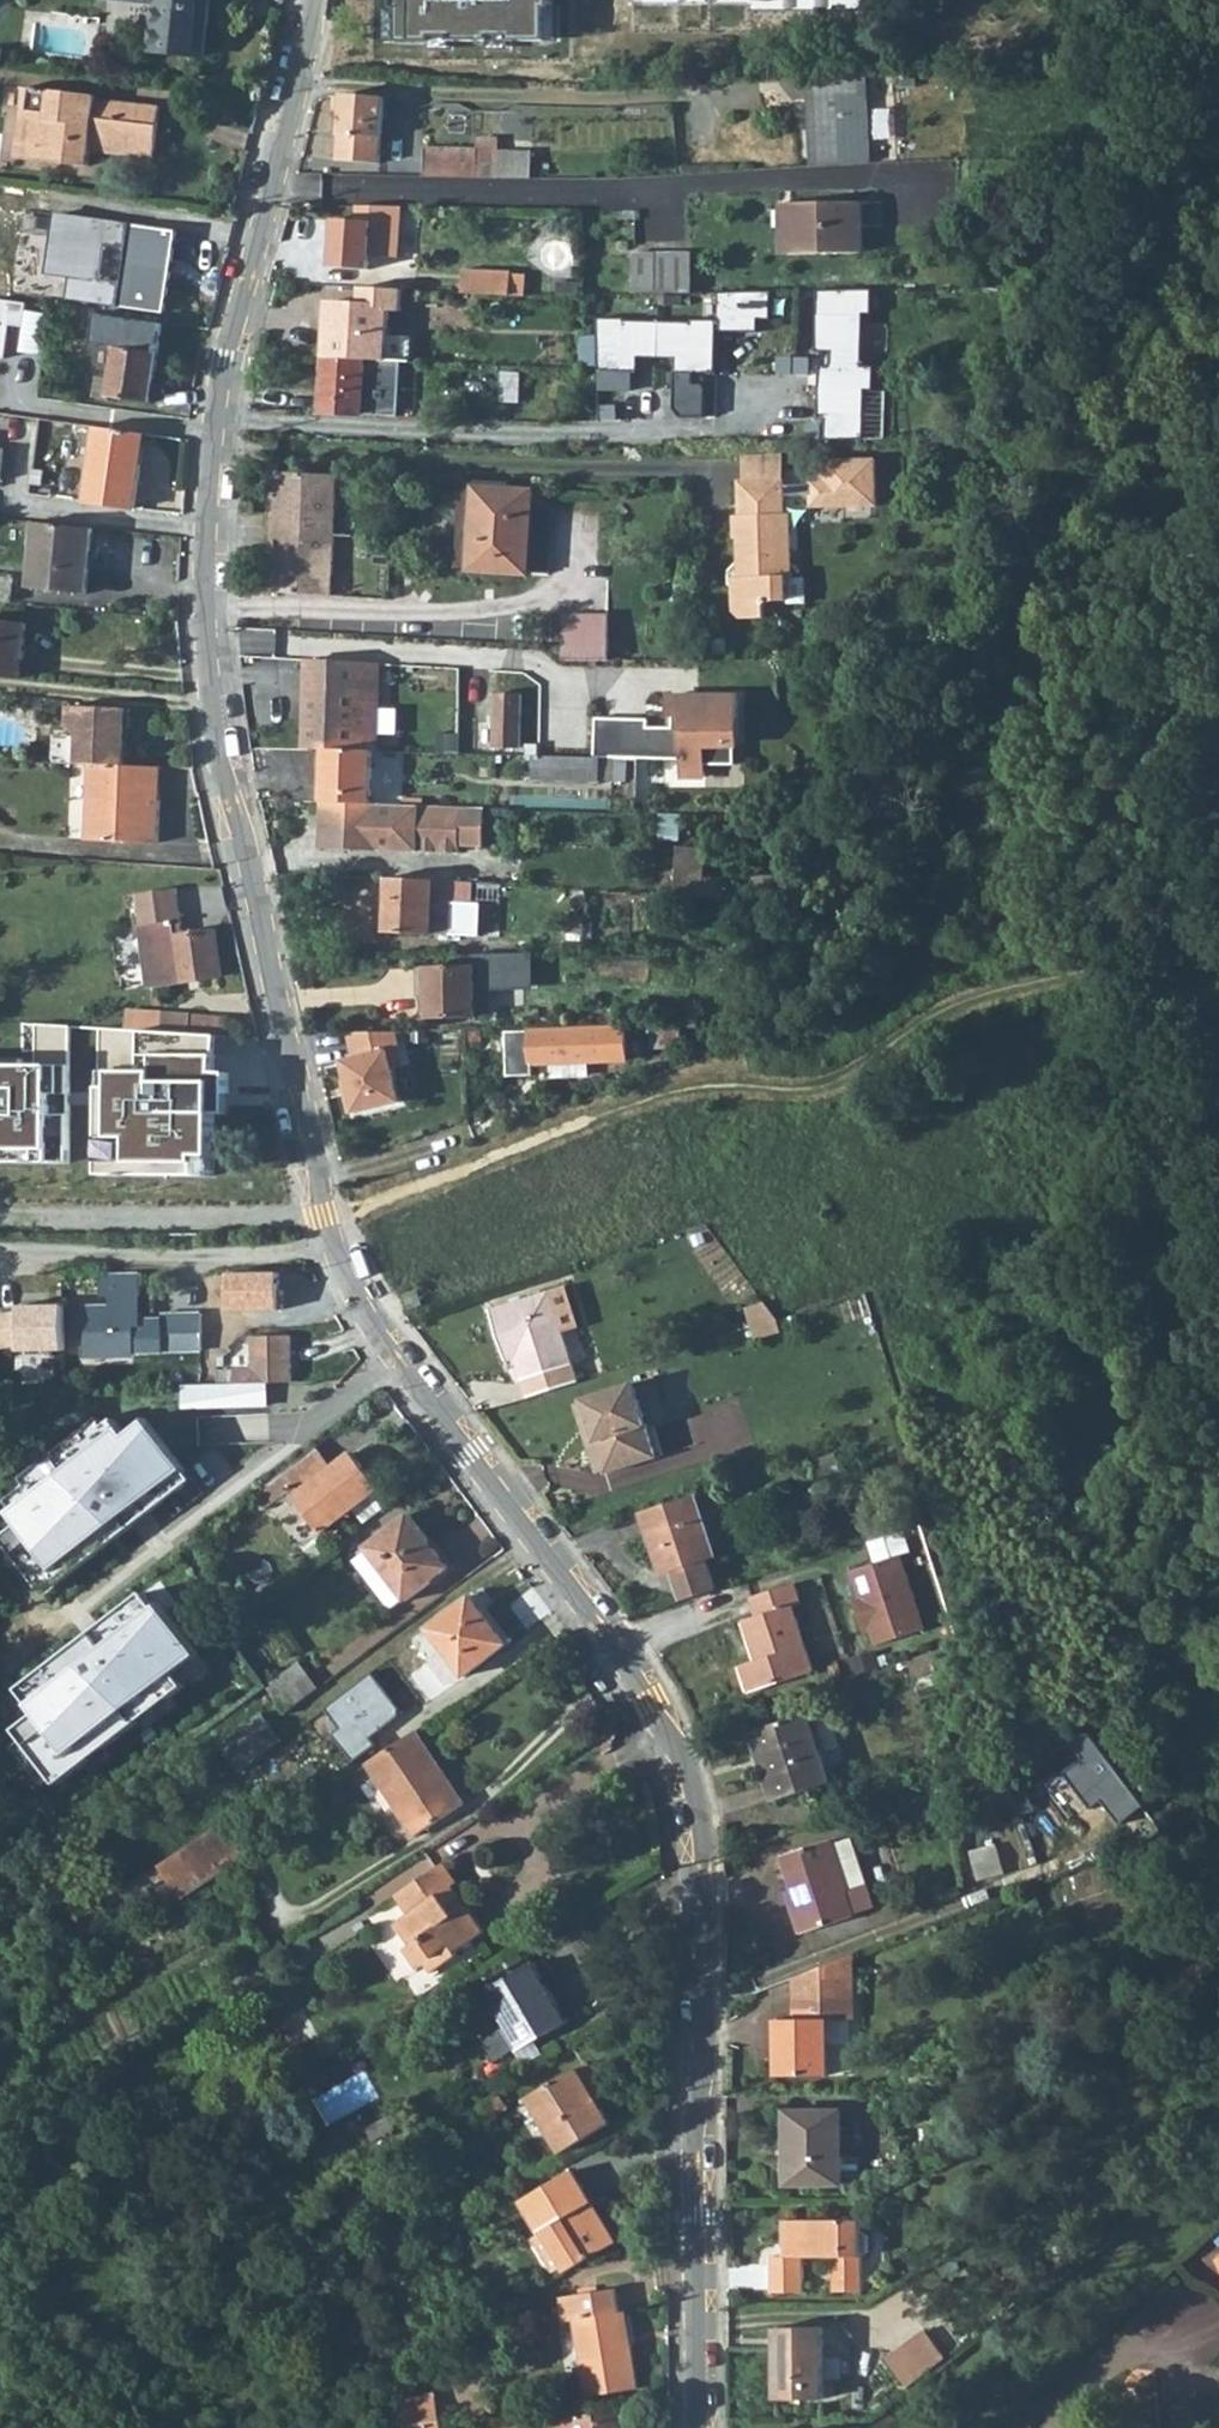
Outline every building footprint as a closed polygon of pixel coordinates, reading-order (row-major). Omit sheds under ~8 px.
[(158,3),(153,49),(205,55),(211,9),(221,9),(222,0),(136,0),(158,3)] [(434,36),(432,36),(431,62),(463,62),(463,66),(488,65),(488,13),(485,13),(486,0),(434,0),(434,36)] [(855,0),(638,0),(638,9),(855,4),(855,0)] [(864,72),(804,76),(810,166),(870,163),(864,72)] [(96,96),(23,87),(16,143),(43,146),(42,160),(88,167),(90,152),(153,159),(160,107),(96,100),(96,96)] [(384,98),(343,95),(338,160),(379,163),(384,98)] [(426,148),(424,176),(498,177),(498,137),(475,138),(476,150),(426,148)] [(15,157),(42,160),(43,146),(16,143),(15,157)] [(863,204),(778,206),(779,253),(863,253),(863,204)] [(370,257),(399,259),(403,208),(357,205),(356,220),(335,219),(331,267),(370,269),(370,257)] [(129,225),(59,214),(48,274),(100,281),(107,246),(126,246),(121,283),(73,278),(70,298),(166,311),(179,233),(129,225)] [(632,253),(633,293),(689,292),(689,252),(632,253)] [(465,274),(464,292),(511,294),(512,276),(465,274)] [(401,309),(403,289),(363,287),(360,305),(328,304),(326,331),(332,331),(330,357),(400,361),(405,361),(410,361),(412,335),(389,334),(391,308),(401,309)] [(874,290),(819,291),(818,351),(834,351),(834,366),(864,367),(865,314),(874,314),(874,290)] [(773,293),(720,293),(719,321),(719,331),(760,332),(760,319),(772,319),(773,293)] [(6,357),(10,325),(24,327),(26,304),(0,300),(0,357),(6,357)] [(94,343),(118,347),(113,380),(111,396),(145,402),(150,376),(156,376),(164,323),(98,314),(94,343)] [(626,320),(600,319),(601,370),(640,371),(640,357),(660,358),(660,322),(626,321),(626,320)] [(694,323),(660,322),(660,358),(678,359),(678,372),(718,373),(719,331),(719,321),(695,321),(694,323)] [(326,331),(324,356),(330,357),(332,331),(326,331)] [(598,335),(583,335),(583,367),(598,367),(598,335)] [(400,361),(330,357),(324,356),(321,413),(398,417),(400,361)] [(834,366),(822,366),(821,419),(828,420),(828,439),(866,438),(868,390),(876,390),(876,367),(864,367),(834,366)] [(153,404),(156,376),(150,376),(145,402),(153,404)] [(110,401),(111,396),(113,380),(98,377),(95,398),(110,401)] [(141,434),(96,427),(86,502),(138,509),(143,467),(138,466),(141,434)] [(138,466),(143,467),(148,435),(141,434),(138,466)] [(878,509),(877,460),(814,460),(814,509),(878,509)] [(337,474),(279,472),(277,512),(273,512),(271,551),(275,551),(274,593),(332,596),(337,474)] [(742,479),(742,513),(737,513),(736,539),(739,539),(739,573),(733,579),(734,610),(743,619),(768,618),(767,603),(772,600),(789,599),(788,578),(794,578),(792,512),(787,513),(787,479),(742,479)] [(455,568),(470,569),(476,482),(462,481),(455,568)] [(510,489),(511,484),(476,482),(470,569),(548,574),(552,507),(533,507),(534,491),(510,489)] [(91,595),(95,528),(63,525),(12,521),(7,562),(37,566),(36,590),(91,595)] [(12,603),(14,579),(0,577),(0,602),(12,603)] [(566,617),(564,645),(564,661),(608,660),(608,615),(566,617)] [(23,681),(27,623),(0,621),(0,678),(23,681)] [(306,718),(305,748),(324,749),(373,750),(376,690),(367,690),(369,663),(306,659),(306,691),(304,691),(304,718),(306,718)] [(521,693),(496,692),(495,746),(520,747),(521,693)] [(604,716),(604,756),(616,757),(691,759),(691,776),(714,777),(714,765),(745,765),(745,746),(748,746),(748,696),(678,696),(678,717),(682,717),(682,727),(678,727),(657,726),(658,717),(604,716)] [(90,766),(126,767),(127,732),(134,732),(135,710),(71,707),(71,727),(80,741),(79,765),(90,766)] [(80,741),(71,727),(58,726),(56,764),(79,765),(80,741)] [(372,803),(373,750),(324,749),(322,802),(372,803)] [(602,782),(604,756),(563,754),(533,755),(531,780),(602,782)] [(615,783),(616,757),(604,756),(602,782),(615,783)] [(156,789),(158,769),(126,767),(90,766),(86,838),(157,843),(160,801),(152,800),(153,789),(156,789)] [(484,845),(486,807),(372,803),(322,802),(321,847),(460,851),(461,844),(484,845)] [(678,844),(676,895),(724,896),(725,876),(702,876),(703,846),(678,844)] [(165,879),(166,865),(140,863),(140,869),(146,870),(146,877),(165,879)] [(751,890),(772,891),(773,876),(752,876),(751,890)] [(460,902),(473,903),(474,880),(434,878),(389,877),(388,932),(459,934),(460,902)] [(176,887),(136,893),(149,985),(221,976),(214,929),(182,933),(176,887)] [(480,963),(430,965),(432,1016),(481,1015),(480,989),(535,985),(534,952),(480,953),(480,963)] [(649,960),(623,961),(624,1004),(650,1004),(649,960)] [(126,1011),(125,1029),(162,1031),(163,1014),(126,1011)] [(702,1013),(702,1027),(717,1027),(720,1027),(720,1013),(702,1013)] [(163,1014),(162,1031),(227,1034),(227,1018),(163,1014)] [(72,1025),(35,1022),(32,1070),(0,1070),(0,1166),(73,1165),(72,1025)] [(638,1035),(638,1025),(624,1025),(624,1028),(504,1031),(505,1053),(528,1053),(529,1064),(550,1063),(587,1062),(625,1061),(626,1035),(638,1035)] [(717,1039),(717,1027),(702,1027),(699,1027),(699,1038),(717,1039)] [(105,1180),(220,1180),(218,1121),(232,1120),(232,1078),(220,1078),(219,1039),(101,1030),(105,1180)] [(394,1030),(344,1031),(350,1056),(339,1059),(343,1078),(347,1091),(342,1093),(347,1112),(399,1100),(391,1067),(403,1065),(394,1030)] [(588,1079),(587,1062),(550,1063),(550,1080),(588,1079)] [(343,1078),(339,1079),(342,1093),(347,1091),(343,1078)] [(483,1119),(472,1124),(475,1132),(487,1128),(483,1119)] [(275,1271),(223,1274),(224,1311),(275,1310),(275,1271)] [(141,1295),(141,1274),(102,1275),(103,1289),(116,1289),(117,1295),(110,1295),(111,1309),(82,1309),(83,1354),(135,1353),(135,1351),(201,1349),(200,1315),(161,1314),(161,1321),(135,1320),(135,1296),(141,1295)] [(511,1354),(527,1399),(576,1382),(560,1336),(573,1331),(560,1291),(488,1315),(503,1356),(511,1354)] [(745,1310),(749,1325),(774,1318),(763,1304),(745,1310)] [(56,1306),(10,1306),(11,1310),(0,1313),(0,1351),(12,1349),(13,1353),(60,1348),(56,1306)] [(237,1369),(237,1384),(293,1382),(292,1336),(254,1337),(253,1369),(237,1369)] [(666,1422),(651,1378),(580,1401),(605,1476),(655,1458),(646,1428),(666,1422)] [(126,1426),(11,1509),(65,1584),(195,1484),(150,1419),(132,1432),(126,1426)] [(329,1462),(317,1447),(270,1484),(282,1499),(290,1493),(322,1534),(381,1488),(353,1453),(334,1469),(329,1474),(323,1467),(329,1462)] [(840,1476),(832,1453),(806,1463),(813,1485),(840,1476)] [(334,1469),(329,1462),(323,1467),(329,1474),(334,1469)] [(717,1555),(698,1495),(643,1513),(661,1574),(671,1570),(706,1559),(717,1555)] [(448,1568),(408,1516),(365,1549),(366,1551),(352,1562),(389,1610),(403,1599),(404,1601),(448,1568)] [(869,1629),(874,1645),(923,1629),(900,1557),(894,1559),(887,1535),(864,1542),(871,1565),(849,1572),(860,1607),(854,1609),(861,1631),(869,1629)] [(712,1580),(706,1559),(671,1570),(677,1591),(712,1580)] [(806,1603),(800,1583),(758,1594),(763,1615),(748,1620),(760,1661),(743,1666),(750,1692),(815,1673),(797,1606),(806,1603)] [(41,1719),(21,1735),(63,1788),(209,1671),(151,1597),(22,1695),(41,1719)] [(506,1644),(470,1597),(428,1630),(463,1677),(506,1644)] [(251,1620),(232,1635),(240,1645),(259,1631),(251,1620)] [(203,1642),(246,1705),(269,1689),(242,1648),(240,1645),(232,1635),(226,1627),(203,1642)] [(916,1678),(964,1662),(958,1644),(910,1660),(916,1678)] [(299,1667),(269,1689),(285,1716),(317,1691),(299,1667)] [(340,1728),(333,1734),(354,1760),(372,1745),(367,1739),(401,1713),(370,1676),(326,1709),(340,1728)] [(828,1783),(808,1715),(752,1732),(773,1801),(828,1783)] [(261,1716),(216,1746),(235,1773),(279,1743),(261,1716)] [(468,1805),(417,1732),(367,1766),(417,1839),(468,1805)] [(1111,1796),(1126,1784),(1089,1734),(1071,1741),(1111,1796)] [(1055,1759),(1051,1749),(1036,1755),(1040,1765),(1055,1759)] [(1018,1774),(1014,1764),(1004,1768),(1008,1777),(1018,1774)] [(1012,1796),(1004,1768),(999,1770),(968,1779),(977,1808),(1012,1796)] [(247,1842),(231,1819),(180,1851),(196,1875),(247,1842)] [(856,1889),(841,1837),(787,1853),(800,1898),(795,1901),(805,1935),(860,1918),(852,1890),(856,1889)] [(252,1849),(247,1842),(196,1875),(180,1851),(155,1864),(164,1878),(177,1898),(252,1849)] [(397,1919),(410,1938),(457,1905),(447,1889),(458,1880),(447,1861),(399,1893),(410,1910),(397,1919)] [(68,1926),(164,1878),(155,1864),(61,1912),(68,1926)] [(404,1946),(419,1968),(428,1963),(485,1930),(470,1906),(462,1912),(457,1905),(410,1938),(412,1941),(404,1946)] [(487,1932),(485,1930),(428,1963),(435,1974),(461,1956),(457,1951),(487,1932)] [(854,2020),(853,1956),(794,1980),(795,2019),(778,2019),(779,2077),(827,2076),(827,2045),(851,2045),(851,2021),(854,2020)] [(562,2026),(530,1969),(484,1995),(516,2052),(562,2026)] [(527,2103),(549,2141),(597,2112),(585,2091),(595,2084),(585,2068),(527,2103)] [(549,2141),(560,2160),(609,2132),(597,2112),(549,2141)] [(857,2178),(857,2156),(842,2156),(843,2115),(786,2115),(784,2184),(842,2184),(842,2177),(857,2178)] [(387,2118),(366,2131),(373,2145),(395,2133),(387,2118)] [(87,2160),(77,2167),(84,2182),(96,2174),(87,2160)] [(561,2267),(564,2271),(613,2243),(571,2173),(520,2204),(537,2233),(530,2238),(550,2273),(561,2267)] [(862,2237),(862,2223),(783,2222),(783,2257),(771,2258),(770,2292),(803,2292),(802,2259),(832,2259),(832,2293),(861,2293),(862,2257),(871,2252),(872,2241),(862,2237)] [(578,2291),(579,2297),(598,2294),(597,2288),(578,2291)] [(618,2314),(614,2291),(598,2294),(579,2297),(564,2299),(569,2322),(577,2321),(589,2397),(636,2389),(628,2344),(624,2345),(618,2314)] [(623,2313),(618,2314),(624,2345),(628,2344),(623,2313)] [(824,2397),(823,2326),(776,2327),(777,2398),(824,2397)] [(926,2329),(888,2358),(909,2386),(948,2358),(926,2329)] [(434,2394),(398,2399),(400,2414),(414,2412),(429,2422),(439,2420),(434,2394)] [(616,2409),(500,2427),(619,2427),(616,2409)] [(400,2414),(402,2427),(440,2427),(439,2420),(429,2422),(414,2412),(400,2414)]
